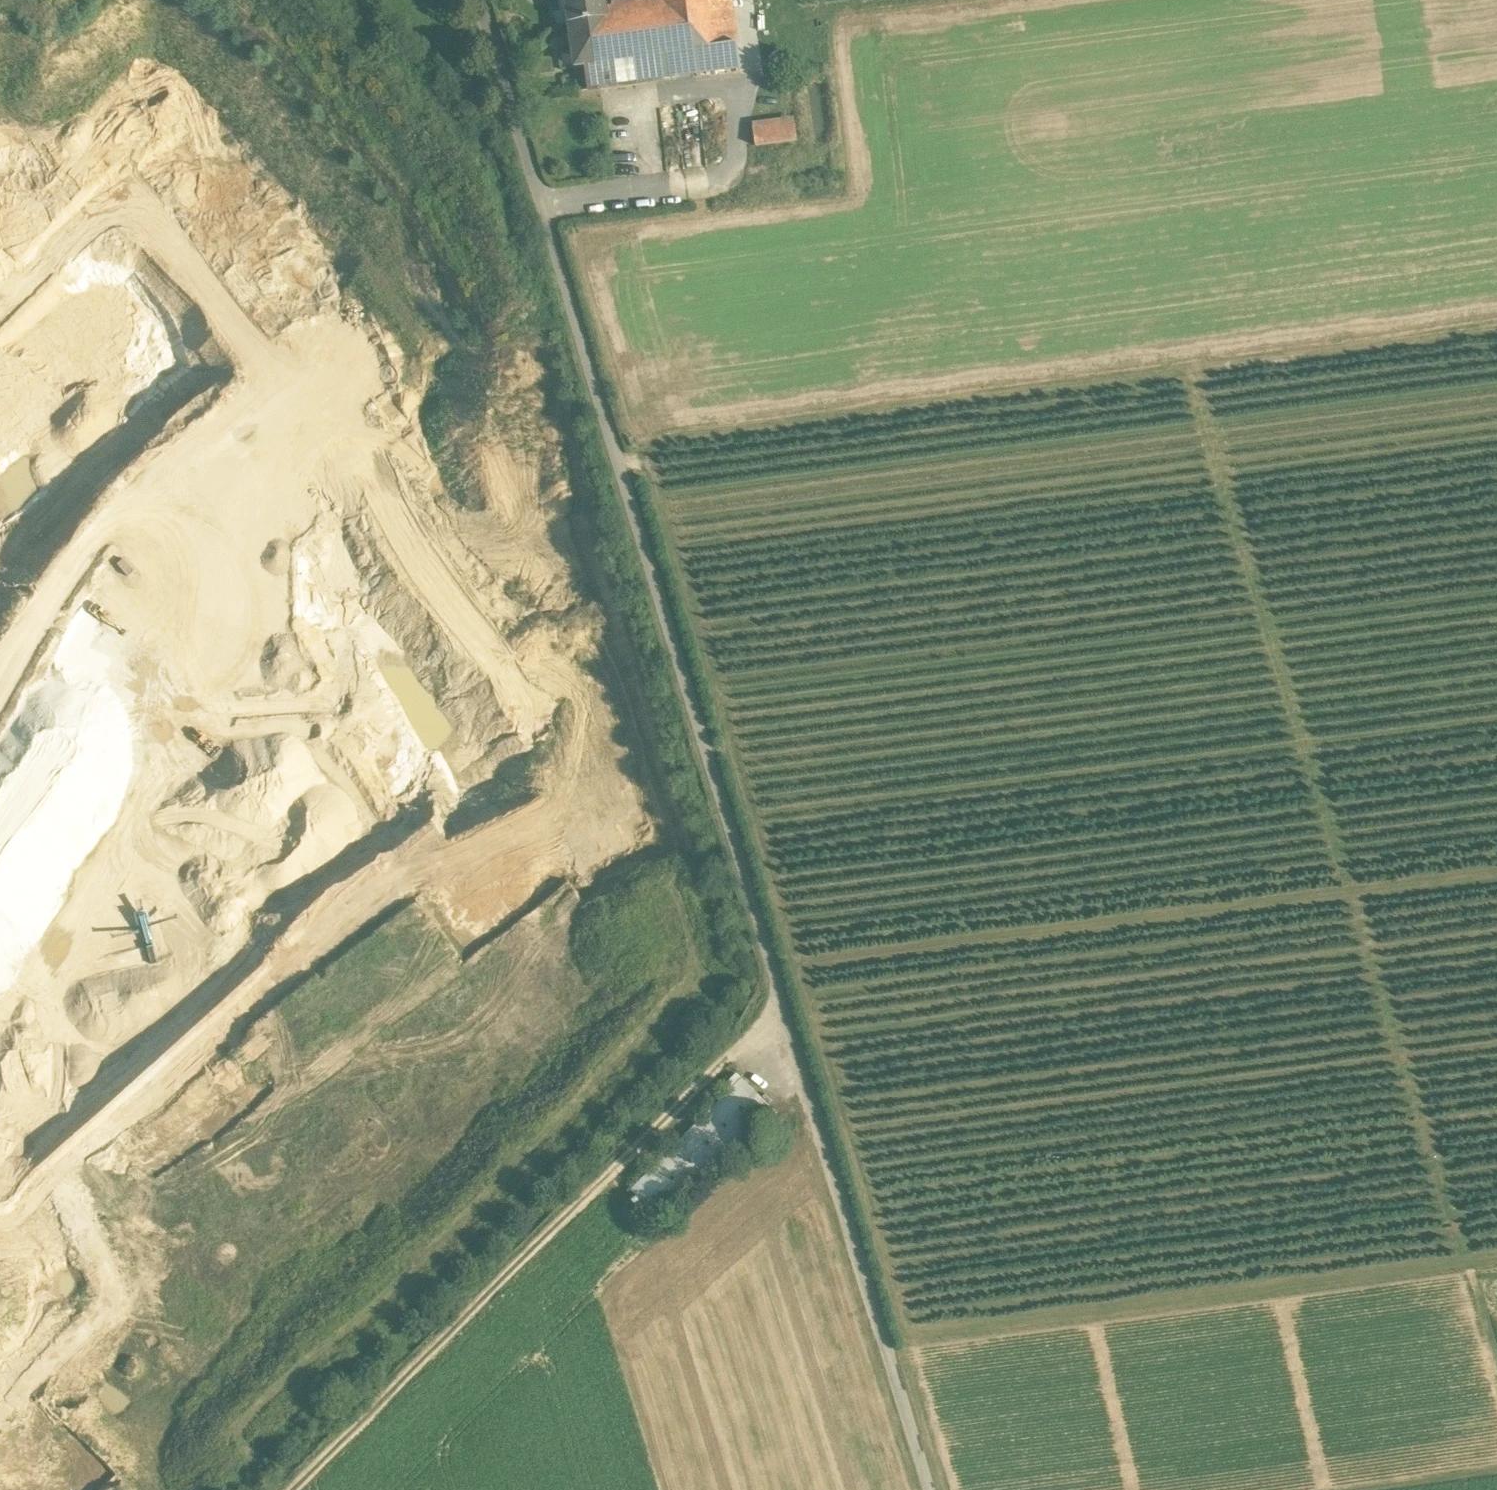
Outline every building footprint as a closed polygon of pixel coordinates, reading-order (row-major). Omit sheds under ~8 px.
[(561,12),(568,11),(572,40),(597,36),(595,26),(601,24),(615,22),(614,16),(613,9),(606,10),(605,0),(560,0),(561,12)] [(614,16),(615,22),(601,24),(595,26),(597,36),(572,40),(579,92),(662,80),(662,76),(740,66),(737,34),(732,0),(664,0),(665,9),(614,16)] [(795,123),(753,128),(756,146),(797,140),(795,123)] [(632,1195),(666,1227),(776,1112),(743,1080),(632,1195)]
